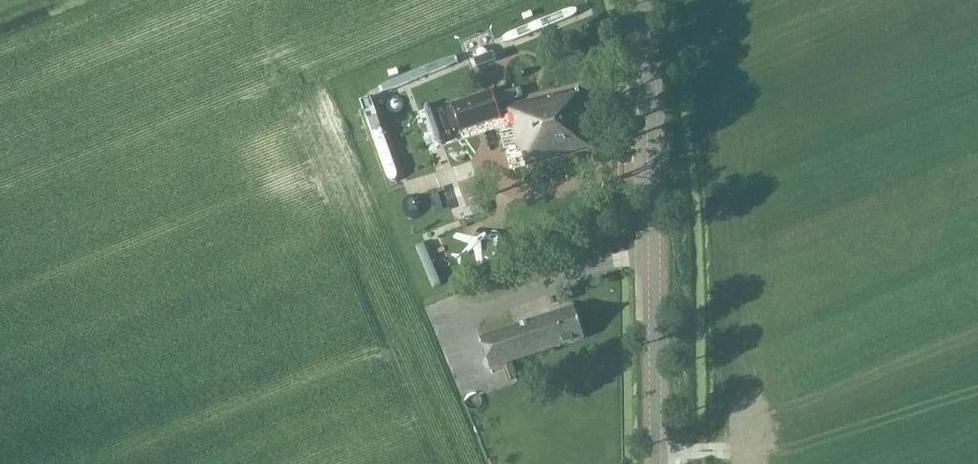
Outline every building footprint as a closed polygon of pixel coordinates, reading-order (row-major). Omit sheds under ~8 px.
[(442,54),(367,81),(371,93),(447,66),(442,54)] [(491,90),(452,103),(461,131),(501,118),(496,105),(523,97),(520,88),(494,97),(491,90)] [(510,116),(507,117),(509,125),(513,124),(518,151),(520,150),(524,164),(591,149),(577,90),(538,97),(507,105),(510,116)] [(358,94),(347,97),(351,111),(362,108),(358,94)] [(422,143),(434,139),(423,102),(410,106),(422,143)] [(395,209),(411,208),(411,198),(395,198),(395,209)] [(490,369),(585,338),(574,306),(478,337),(490,369)]
